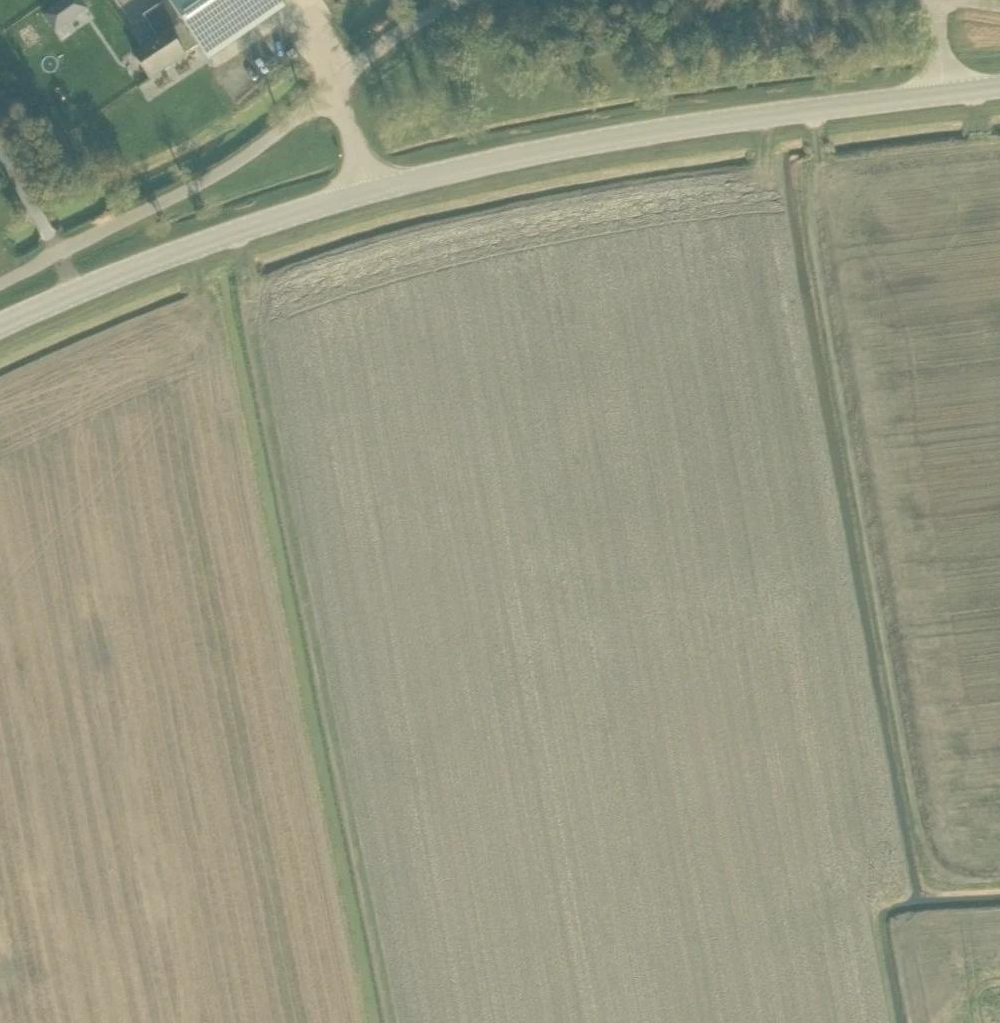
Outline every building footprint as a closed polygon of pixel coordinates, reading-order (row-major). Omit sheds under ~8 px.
[(78,0),(69,0),(42,19),(54,36),(87,13),(78,0)] [(144,13),(160,36),(134,54),(151,80),(185,57),(184,56),(196,48),(210,69),(286,16),(275,0),(163,0),(144,13)]
